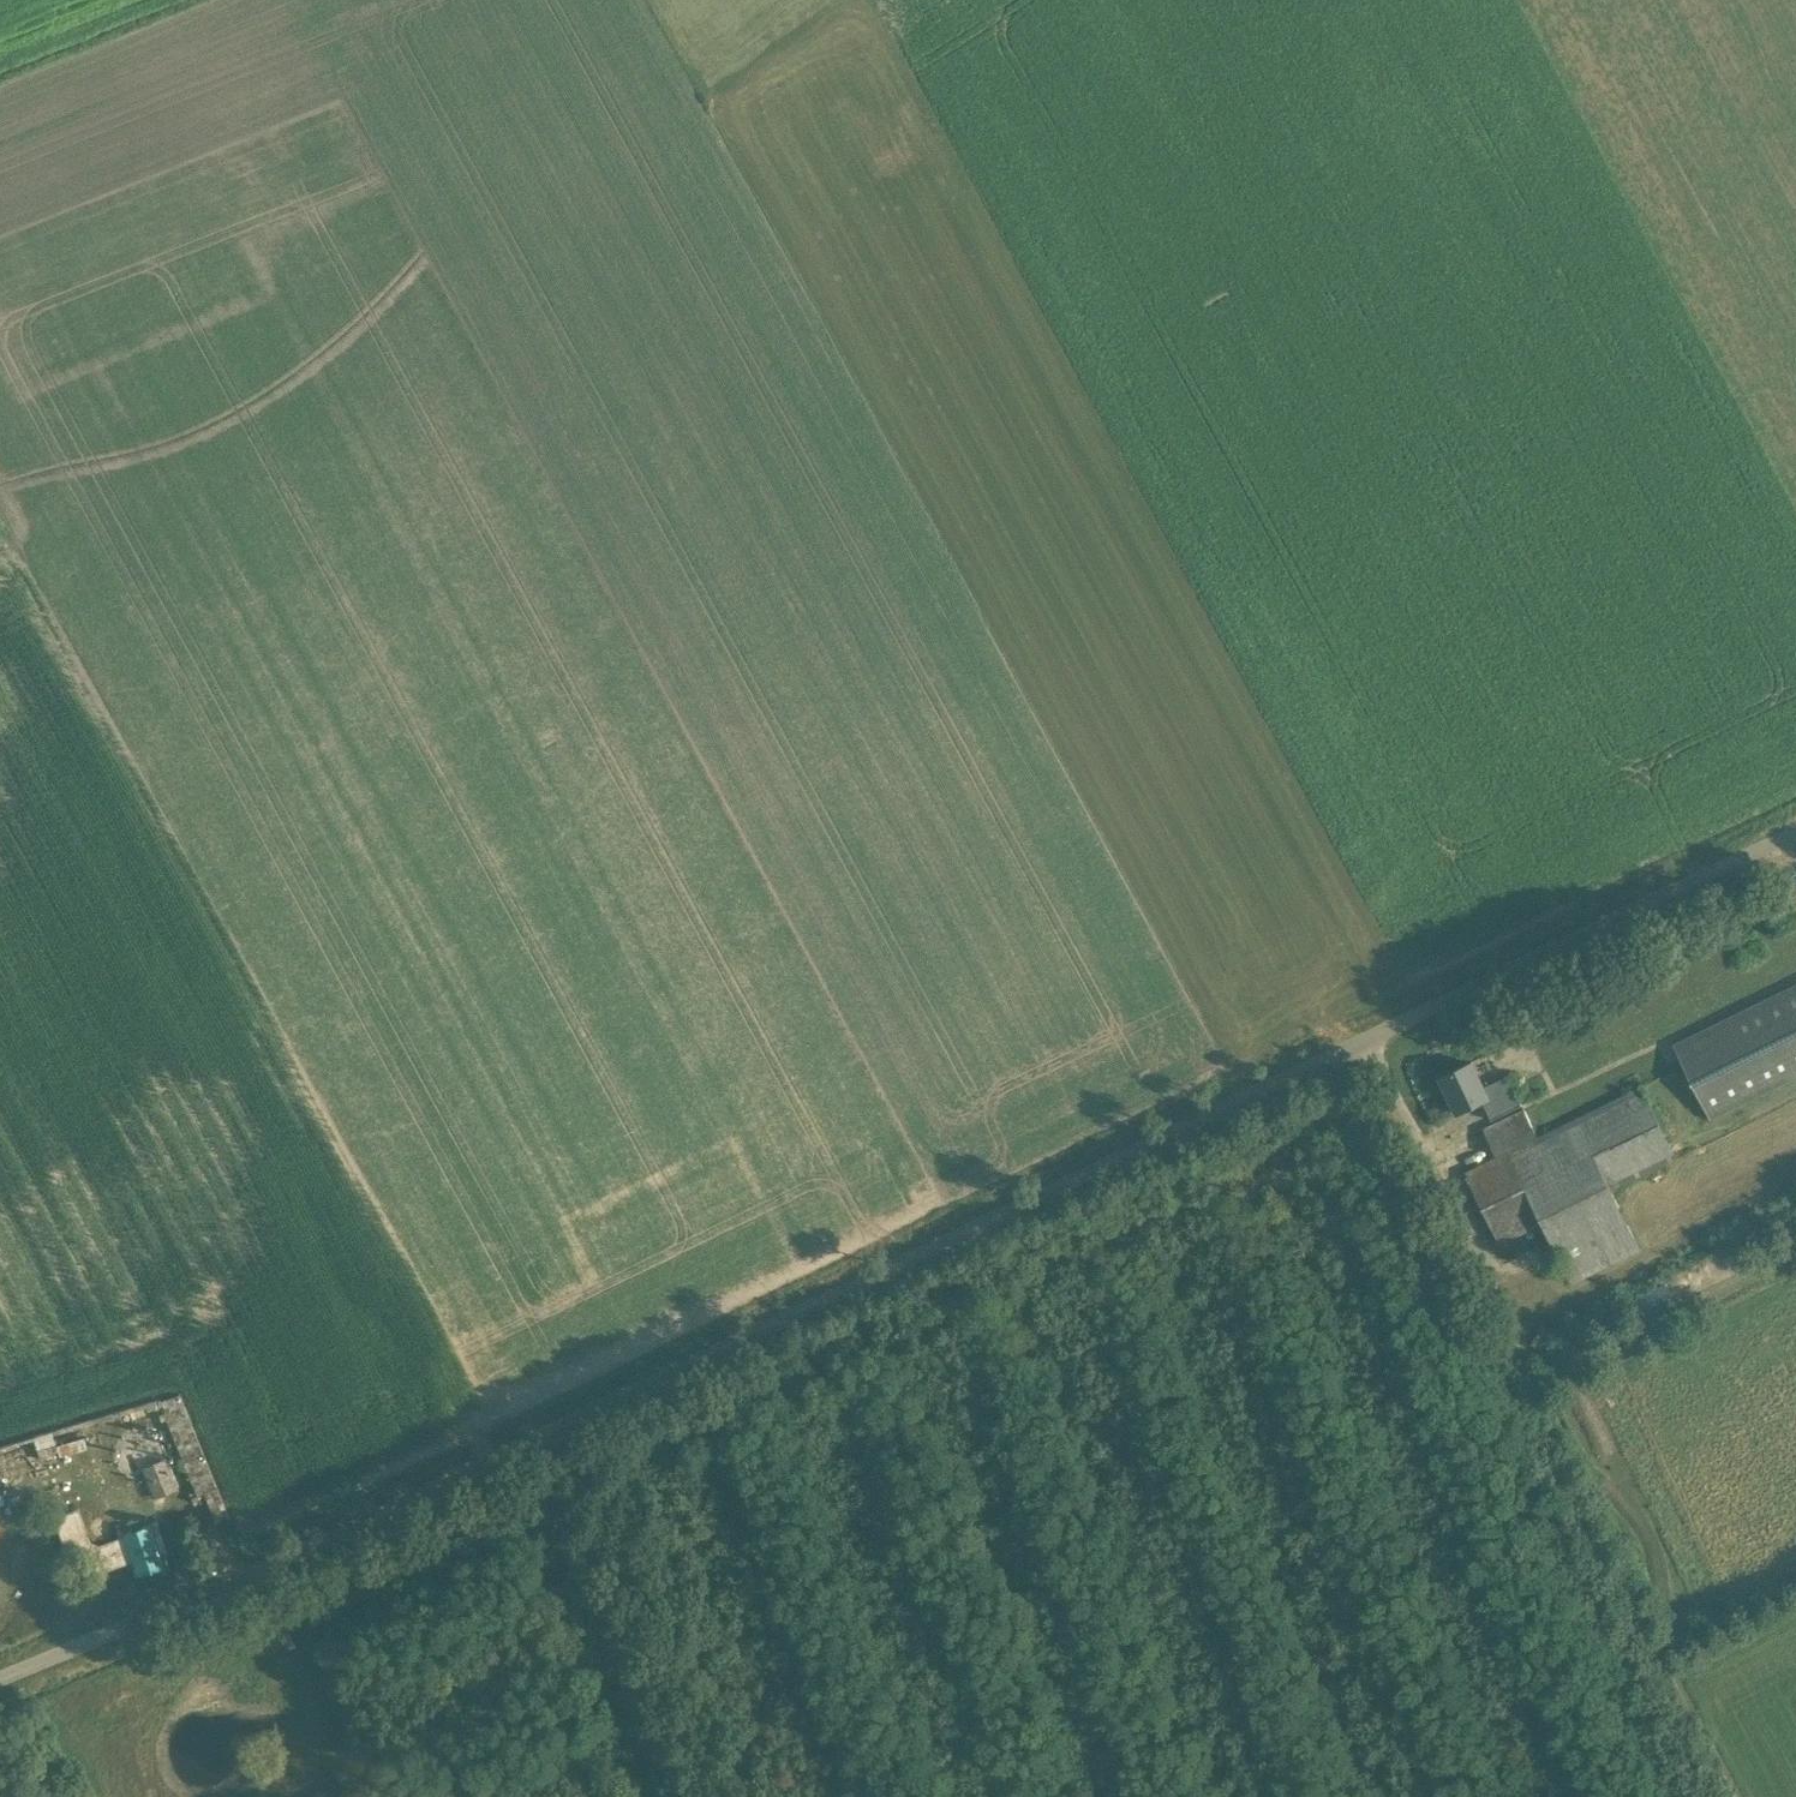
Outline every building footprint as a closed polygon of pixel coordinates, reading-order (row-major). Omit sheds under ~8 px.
[(1674,1044),(1712,1120),(1795,1078),(1795,984),(1674,1044)] [(1493,1118),(1523,1104),(1508,1074),(1485,1086),(1472,1060),(1441,1075),(1459,1111),(1483,1099),(1493,1118)] [(1467,1172),(1478,1193),(1502,1243),(1544,1223),(1572,1283),(1642,1248),(1614,1189),(1677,1158),(1642,1087),(1467,1172)] [(1537,1133),(1526,1109),(1485,1129),(1496,1153),(1537,1133)] [(0,1441),(0,1464),(41,1462),(39,1439),(0,1441)] [(166,1457),(141,1467),(154,1498),(178,1488),(166,1457)] [(162,1564),(155,1541),(150,1528),(126,1537),(125,1535),(92,1546),(79,1508),(53,1517),(68,1558),(90,1551),(97,1572),(133,1559),(138,1572),(162,1564)]
